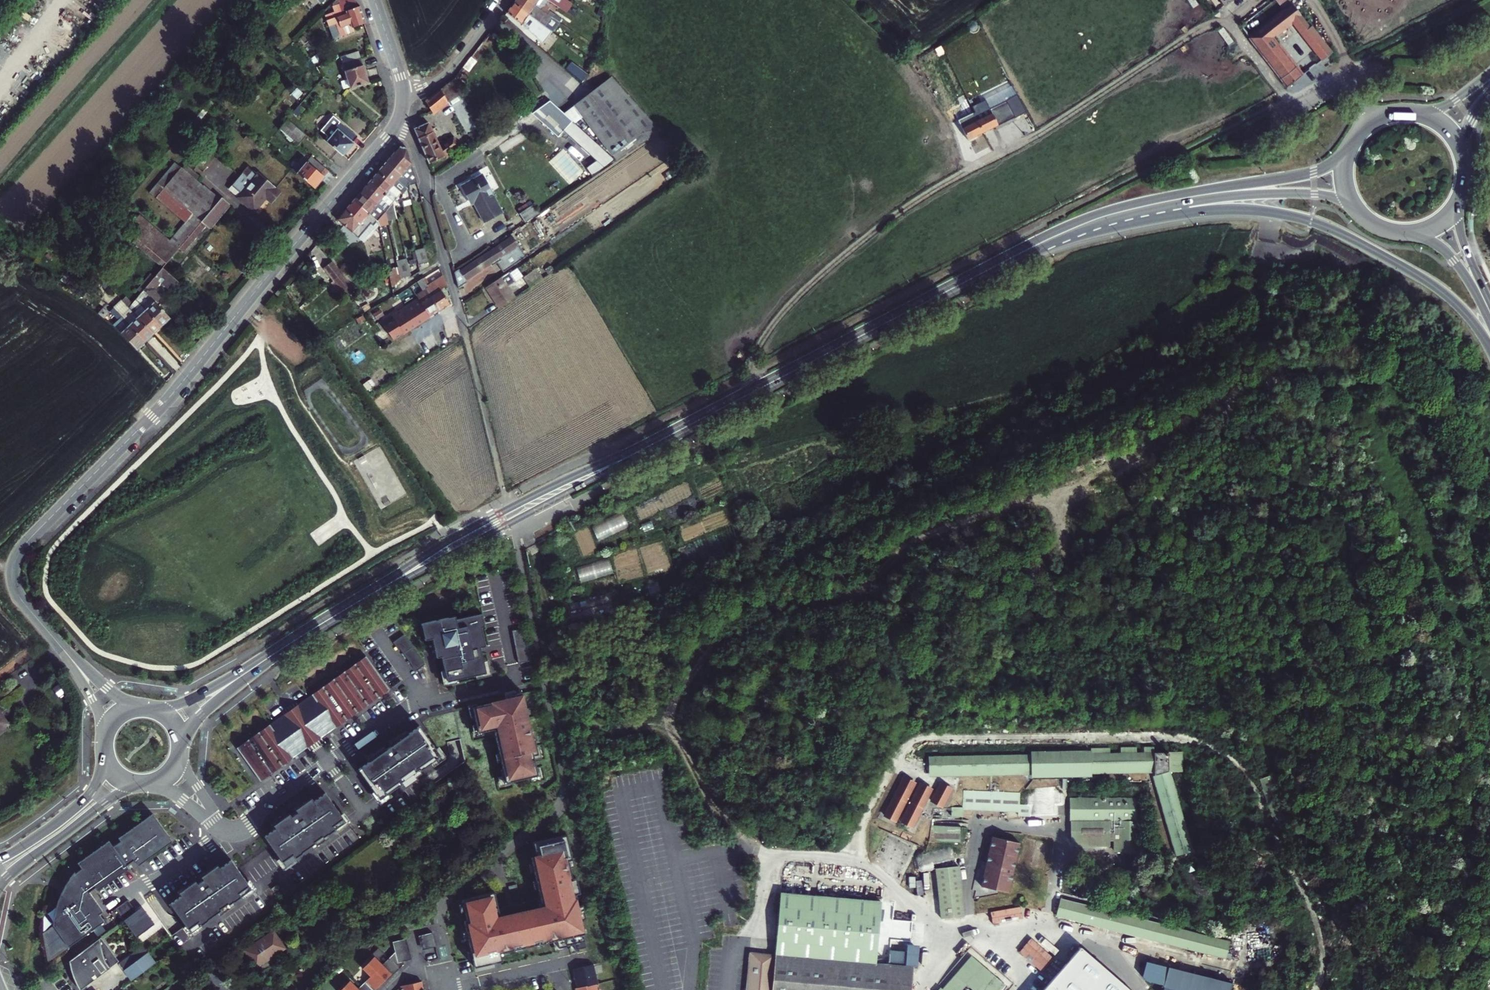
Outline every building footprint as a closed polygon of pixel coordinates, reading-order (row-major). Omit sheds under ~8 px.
[(349,0),(335,0),(334,1),(338,14),(323,19),(329,36),(348,30),(347,26),(360,21),(354,4),(351,6),(349,0)] [(510,1),(526,13),(533,3),(529,0),(511,0),(510,1)] [(526,13),(510,1),(503,10),(518,22),(526,13)] [(1245,36),(1282,86),(1296,75),(1268,36),(1287,22),(1316,59),(1326,51),(1310,29),(1306,28),(1289,3),(1245,36)] [(523,23),(520,27),(529,35),(532,31),(523,23)] [(337,55),(347,86),(364,80),(354,50),(337,55)] [(571,60),(564,68),(582,84),(589,75),(571,60)] [(476,127),(446,76),(425,99),(430,110),(445,97),(466,134),(476,127)] [(576,104),(617,157),(658,130),(612,77),(576,104)] [(546,92),(529,103),(554,126),(559,121),(591,150),(583,159),(596,171),(617,157),(546,92)] [(1003,98),(958,119),(965,136),(1013,113),(1003,98)] [(286,119),(278,129),(298,145),(306,135),(286,119)] [(413,130),(428,162),(460,138),(456,130),(441,139),(434,125),(429,127),(426,122),(413,130)] [(328,139),(324,144),(344,159),(359,140),(342,127),(335,135),(337,137),(333,143),(328,139)] [(413,188),(400,152),(394,152),(332,226),(354,244),(371,226),(374,233),(392,228),(386,210),(404,190),(413,188)] [(318,192),(333,174),(313,158),(304,170),(306,172),(302,178),(318,192)] [(212,200),(172,166),(155,186),(160,190),(151,200),(180,224),(167,240),(148,224),(133,242),(152,258),(150,260),(155,264),(171,245),(175,248),(191,230),(189,228),(195,220),(203,227),(223,203),(214,196),(212,200)] [(499,209),(481,171),(458,182),(465,196),(469,194),(480,218),(499,209)] [(252,172),(248,177),(242,172),(237,179),(243,183),(233,195),(249,208),(259,196),(264,200),(266,198),(273,190),(252,172)] [(533,214),(527,206),(514,215),(519,223),(533,214)] [(460,280),(462,283),(500,258),(506,266),(523,255),(508,233),(491,244),(498,254),(460,280)] [(453,270),(457,287),(462,283),(460,280),(498,254),(491,244),(453,270)] [(410,265),(405,266),(407,270),(414,268),(416,271),(425,268),(421,254),(408,258),(410,265)] [(395,270),(386,275),(390,290),(400,287),(408,283),(403,266),(395,270)] [(349,294),(326,267),(319,273),(341,300),(349,294)] [(484,287),(498,308),(534,282),(525,269),(509,280),(504,273),(484,287)] [(139,292),(154,276),(151,273),(136,288),(139,292)] [(392,314),(374,323),(385,341),(442,307),(433,292),(440,288),(440,285),(434,280),(420,288),(415,281),(410,284),(415,294),(409,298),(410,302),(392,314)] [(144,294),(137,303),(163,331),(173,322),(166,315),(164,317),(144,294)] [(137,303),(130,311),(155,338),(163,331),(137,303)] [(130,311),(122,321),(146,346),(155,338),(130,311)] [(370,312),(364,316),(367,321),(373,317),(370,312)] [(122,321),(116,329),(138,353),(146,346),(122,321)] [(372,452),(374,460),(383,457),(380,448),(372,452)] [(639,521),(694,497),(687,481),(632,505),(639,521)] [(621,511),(590,526),(598,541),(628,526),(621,511)] [(575,567),(580,582),(612,573),(608,557),(575,567)] [(481,627),(485,627),(482,613),(456,619),(455,616),(422,623),(426,640),(432,639),(436,657),(442,656),(445,670),(441,671),(444,686),(453,684),(452,681),(482,674),(482,677),(491,675),(488,661),(484,661),(481,648),(486,646),(481,627)] [(534,617),(522,620),(529,653),(541,650),(534,617)] [(404,635),(393,642),(398,649),(399,648),(415,671),(425,664),(404,635)] [(281,716),(236,748),(260,781),(305,749),(315,743),(336,728),(389,690),(365,657),(312,695),(292,709),(281,716)] [(515,690),(504,692),(505,700),(510,699),(509,695),(516,694),(515,690)] [(529,722),(522,692),(516,694),(509,695),(510,699),(505,700),(477,706),(472,707),(474,716),(476,724),(478,733),(482,732),(494,729),(499,753),(501,761),(503,769),(501,770),(502,776),(504,783),(511,782),(531,777),(538,775),(536,768),(534,759),(533,755),(538,754),(536,746),(534,737),(531,738),(527,723),(529,722)] [(472,707),(477,706),(476,704),(468,706),(470,717),(474,716),(472,707)] [(0,718),(0,739),(10,732),(0,718)] [(476,724),(472,725),(475,737),(483,735),(482,732),(478,733),(476,724)] [(436,749),(419,726),(408,734),(406,731),(395,739),(393,740),(395,743),(391,746),(386,750),(384,747),(373,754),(371,755),(373,758),(368,762),(358,769),(375,792),(380,800),(389,793),(401,785),(400,784),(419,771),(420,771),(431,764),(441,756),(436,749)] [(431,764),(433,767),(446,758),(438,747),(436,749),(441,756),(431,764)] [(1155,767),(1181,866),(1198,861),(1172,767),(1184,767),(1183,749),(1035,750),(1035,752),(934,752),(934,769),(1155,767)] [(531,779),(540,777),(538,768),(536,768),(538,775),(531,777),(531,779)] [(420,771),(419,771),(400,784),(401,785),(403,787),(421,774),(420,771)] [(919,777),(908,771),(889,809),(900,815),(919,777)] [(504,783),(502,776),(498,777),(500,786),(511,783),(511,782),(504,783)] [(955,785),(943,779),(934,797),(945,801),(955,785)] [(935,785),(924,780),(905,817),(916,823),(935,785)] [(1019,790),(965,788),(964,806),(1018,807),(1018,816),(1032,816),(1032,802),(1019,802),(1019,790)] [(1032,816),(1058,817),(1058,790),(1033,789),(1032,802),(1032,816)] [(274,829),(264,836),(280,858),(285,865),(295,858),(303,852),(302,852),(312,845),(326,835),(327,834),(328,834),(336,829),(345,822),(340,814),(325,792),(314,801),(312,798),(301,805),(299,807),(301,810),(296,813),(292,816),(289,813),(279,821),(277,822),(279,825),(274,829)] [(380,800),(375,792),(372,794),(380,805),(392,796),(389,793),(380,800)] [(1122,798),(1070,797),(1070,843),(1109,844),(1109,835),(1113,835),(1114,849),(1123,849),(1122,798)] [(172,839),(153,812),(147,815),(118,835),(120,838),(112,843),(109,838),(77,860),(81,865),(74,869),(74,868),(71,871),(66,878),(61,884),(57,892),(54,900),(51,908),(49,918),(67,943),(103,918),(98,911),(101,908),(88,889),(94,884),(96,888),(128,866),(125,862),(133,857),(137,863),(172,839)] [(345,822),(336,829),(338,832),(350,823),(343,813),(340,814),(345,822)] [(931,841),(958,843),(959,827),(932,825),(931,841)] [(328,838),(326,835),(312,845),(314,848),(328,838)] [(474,958),(475,967),(499,961),(498,957),(498,954),(507,951),(511,951),(511,948),(519,946),(520,949),(532,946),(531,944),(540,942),(540,944),(550,942),(554,941),(556,949),(561,948),(567,946),(571,945),(572,951),(576,950),(583,948),(580,935),(582,935),(579,922),(578,916),(582,915),(580,906),(576,907),(573,895),(572,889),(576,888),(574,879),(570,880),(567,869),(566,862),(570,861),(564,836),(530,844),(532,849),(533,858),(530,858),(528,859),(529,864),(531,872),(533,881),(535,889),(538,901),(539,909),(535,909),(501,917),(497,918),(495,910),(491,893),(464,899),(464,903),(467,915),(468,920),(465,921),(468,930),(469,939),(472,950),(474,958)] [(1007,893),(1018,843),(992,837),(981,887),(1007,893)] [(285,865),(280,858),(277,860),(285,870),(297,861),(295,858),(285,865)] [(247,882),(231,860),(220,868),(218,865),(207,872),(205,874),(207,877),(202,880),(198,884),(196,881),(185,888),(183,889),(185,892),(180,896),(170,903),(186,925),(191,932),(201,925),(208,920),(208,919),(218,912),(232,902),(233,901),(234,902),(242,896),(252,889),(247,882)] [(964,915),(958,866),(936,868),(942,918),(964,915)] [(244,899),(256,891),(249,880),(247,882),(252,889),(242,896),(244,899)] [(769,958),(745,956),(742,989),(908,989),(910,973),(914,971),(916,950),(903,948),(903,957),(887,955),(886,970),(877,969),(881,904),(775,896),(769,958)] [(135,909),(126,898),(115,906),(123,917),(135,909)] [(1231,945),(1061,900),(1057,916),(1227,961),(1231,945)] [(235,906),(232,902),(218,912),(220,916),(235,906)] [(990,911),(991,923),(1022,920),(1021,907),(990,911)] [(186,925),(183,927),(191,938),(204,928),(201,925),(191,932),(186,925)] [(240,952),(252,969),(283,948),(270,930),(240,952)] [(61,963),(66,979),(68,986),(70,989),(76,989),(117,960),(119,958),(101,934),(61,963)] [(433,934),(419,937),(421,951),(436,948),(433,934)] [(1043,965),(1055,951),(1034,934),(1022,948),(1043,965)] [(117,960),(123,968),(150,948),(155,944),(148,937),(119,958),(117,960)] [(410,961),(406,940),(392,943),(394,953),(382,965),(390,974),(385,980),(386,981),(403,965),(403,963),(410,961)] [(556,949),(554,941),(550,942),(552,953),(562,950),(561,948),(556,949)] [(572,951),(571,945),(567,946),(569,953),(576,952),(576,950),(572,951)] [(129,978),(157,958),(150,948),(123,968),(129,978)] [(1080,948),(1044,989),(1126,989),(1080,948)] [(362,969),(370,977),(364,983),(372,989),(375,989),(385,980),(390,974),(382,965),(374,957),(362,969)] [(965,958),(939,989),(937,988),(936,989),(960,989),(964,985),(971,989),(996,989),(1000,986),(965,958)] [(1147,961),(1143,979),(1165,985),(1164,989),(1232,989),(1233,983),(1147,961)] [(572,970),(576,988),(573,988),(573,989),(597,989),(595,983),(597,983),(592,965),(572,970)] [(933,980),(939,984),(948,969),(943,966),(933,980)] [(340,989),(358,989),(357,989),(349,981),(340,989)]
